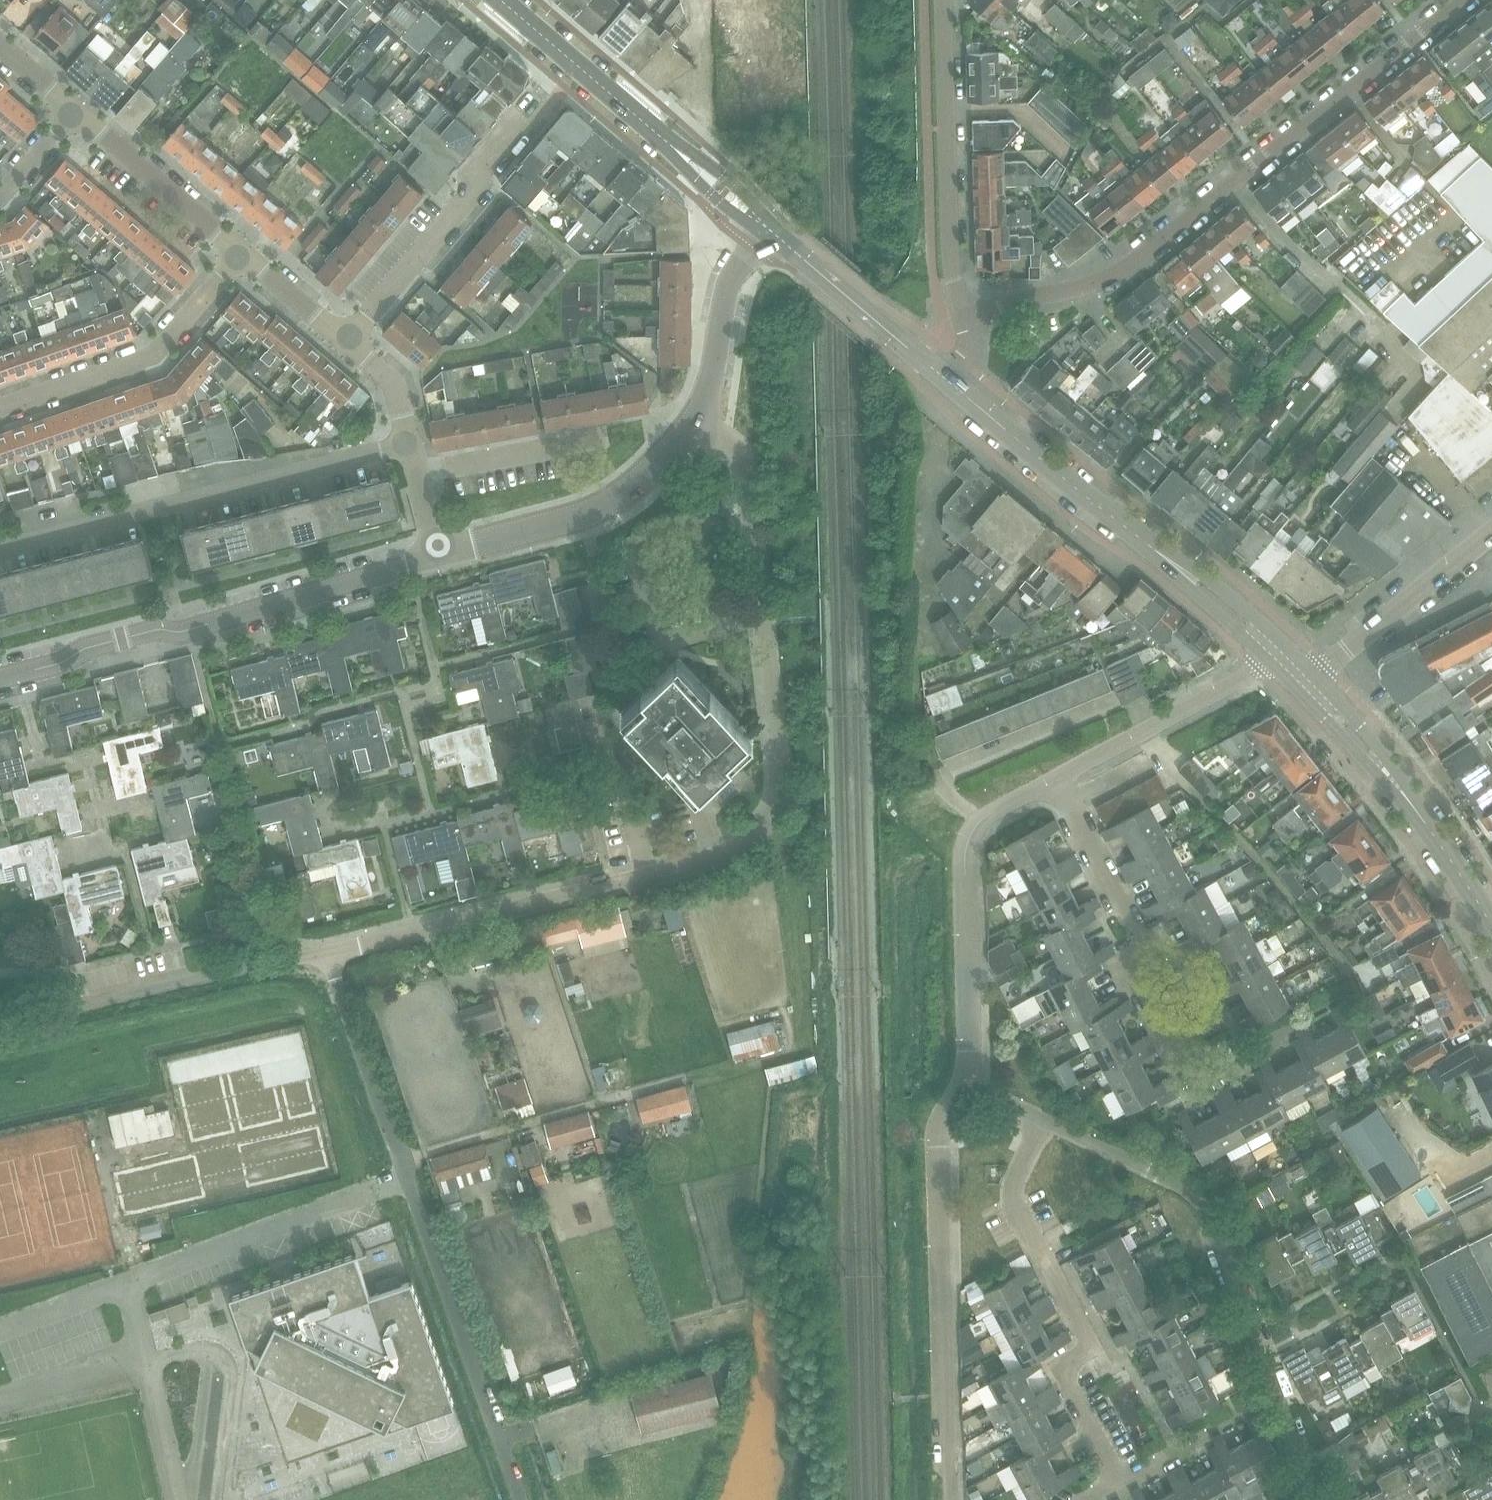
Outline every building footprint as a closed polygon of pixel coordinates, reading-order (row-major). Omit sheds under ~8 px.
[(104,17),(119,0),(86,0),(104,17)] [(180,1),(179,0),(174,0),(162,12),(187,31),(199,17),(180,1)] [(201,0),(181,0),(180,1),(199,17),(208,6),(201,0)] [(230,12),(238,3),(234,0),(216,0),(230,12)] [(299,10),(290,0),(288,0),(269,17),(278,28),(299,10)] [(304,3),(312,10),(321,0),(306,0),(304,3)] [(346,12),(353,18),(368,0),(355,0),(346,12)] [(353,18),(360,25),(375,8),(385,16),(399,0),(368,0),(353,18)] [(415,0),(399,0),(385,16),(363,41),(374,51),(389,33),(397,41),(403,34),(425,9),(415,0)] [(575,15),(588,0),(557,0),(575,15)] [(575,15),(594,31),(617,3),(613,0),(588,0),(575,15)] [(1002,0),(970,0),(968,1),(1003,32),(1010,24),(1003,18),(1012,8),(1002,0)] [(1012,8),(1012,9),(1019,1),(1025,7),(1030,0),(1002,0),(1012,8)] [(1347,0),(1330,0),(1322,6),(1330,15),(1349,39),(1367,25),(1347,0)] [(1367,25),(1385,10),(1377,0),(1347,0),(1367,25)] [(644,14),(629,1),(599,36),(620,54),(647,22),(653,15),(647,10),(644,14)] [(684,13),(681,1),(663,24),(666,27),(661,33),(647,22),(620,54),(639,70),(666,38),(665,37),(670,30),(684,13)] [(1490,2),(1471,17),(1491,43),(1491,4),(1490,2)] [(238,3),(230,12),(245,25),(253,16),(238,3)] [(1045,15),(1065,33),(1066,32),(1075,41),(1085,31),(1055,3),(1045,15)] [(1306,4),(1297,11),(1332,54),(1349,39),(1330,15),(1316,26),(1309,17),(1313,13),(1306,4)] [(61,6),(36,34),(56,50),(80,22),(61,6)] [(442,24),(425,9),(403,34),(413,43),(406,50),(414,57),(425,44),(442,24)] [(1332,54),(1297,11),(1289,18),(1297,27),(1301,24),(1308,32),(1294,44),(1314,68),(1332,54)] [(1171,12),(1162,19),(1164,22),(1161,25),(1166,31),(1179,21),(1171,12)] [(688,25),(684,13),(670,30),(665,37),(666,38),(639,70),(658,86),(663,83),(664,84),(665,83),(665,82),(667,81),(668,81),(669,80),(679,73),(680,73),(682,72),(681,71),(685,69),(685,70),(687,68),(693,64),(692,62),(672,44),(675,41),(674,40),(688,25)] [(1452,32),(1491,81),(1491,64),(1488,59),(1491,56),(1491,43),(1471,17),(1452,32)] [(276,35),(259,19),(250,30),(267,45),(276,35)] [(447,19),(442,24),(425,44),(435,52),(398,94),(407,102),(423,84),(430,76),(464,34),(447,19)] [(1101,19),(1095,26),(1112,40),(1118,33),(1101,19)] [(1148,28),(1131,42),(1139,52),(1157,38),(1148,28)] [(156,36),(148,29),(125,55),(93,93),(109,108),(131,82),(142,70),(133,63),(156,36)] [(1058,50),(1037,30),(1026,41),(1047,61),(1058,50)] [(202,44),(187,31),(178,41),(171,49),(155,68),(116,113),(134,128),(186,67),(182,63),(184,61),(192,56),(202,44)] [(278,31),(276,35),(267,45),(284,61),(296,47),(278,31)] [(1452,32),(1433,47),(1453,72),(1454,73),(1463,65),(1488,96),(1491,93),(1491,81),(1452,32)] [(116,47),(99,33),(66,71),(93,93),(125,55),(116,47)] [(1270,33),(1262,40),(1296,82),(1314,68),(1294,44),(1280,55),(1273,46),(1278,43),(1270,33)] [(482,49),(464,34),(430,76),(438,83),(452,67),(460,74),(482,49)] [(171,49),(161,40),(145,59),(155,68),(171,49)] [(1296,82),(1262,40),(1254,46),(1262,56),(1266,52),(1273,61),(1259,72),(1278,96),(1296,82)] [(984,41),(968,41),(968,52),(984,52),(984,41)] [(487,44),(482,49),(460,74),(453,82),(461,89),(472,76),(482,85),(505,59),(487,44)] [(296,47),(284,61),(302,77),(314,63),(296,47)] [(1165,49),(1147,63),(1156,74),(1174,60),(1165,49)] [(1004,51),(988,52),(984,52),(968,52),(968,77),(1017,75),(1017,68),(1017,63),(1010,63),(1009,57),(1004,51)] [(530,70),(509,53),(505,59),(482,85),(472,97),(497,117),(530,79),(530,70)] [(1437,70),(1424,55),(1404,71),(1422,93),(1442,76),(1437,70)] [(1234,62),(1226,68),(1261,111),(1278,96),(1259,72),(1245,83),(1238,75),(1242,71),(1234,62)] [(314,63),(302,77),(313,85),(320,76),(324,73),(314,63)] [(1156,74),(1147,63),(1129,77),(1138,89),(1156,74)] [(1261,111),(1226,68),(1218,75),(1226,85),(1230,81),(1237,90),(1223,101),(1242,126),(1261,111)] [(1422,93),(1404,71),(1384,87),(1402,109),(1402,108),(1422,93)] [(1119,73),(1104,84),(1115,97),(1130,85),(1119,73)] [(1018,88),(1017,75),(968,77),(969,101),(989,100),(999,100),(998,88),(1018,88)] [(0,76),(0,98),(7,90),(11,85),(0,76)] [(284,88),(303,105),(312,93),(293,77),(284,88)] [(384,93),(365,77),(354,90),(372,105),(384,93)] [(350,96),(331,80),(328,84),(321,92),(339,108),(350,96)] [(1439,89),(1447,100),(1455,93),(1447,83),(1439,89)] [(454,111),(423,84),(407,102),(426,118),(427,117),(443,131),(441,133),(466,154),(482,136),(454,111)] [(1053,93),(1044,85),(1041,89),(1028,103),(1036,111),(1053,93)] [(398,94),(389,87),(384,93),(372,105),(381,113),(413,140),(451,172),(466,154),(441,133),(443,131),(427,117),(426,118),(407,102),(398,94)] [(1402,109),(1384,87),(1365,103),(1386,130),(1406,114),(1402,108),(1402,109)] [(7,90),(0,98),(0,131),(23,104),(7,90)] [(381,113),(372,105),(354,90),(350,96),(339,108),(366,131),(381,113)] [(1062,101),(1053,93),(1036,111),(1045,120),(1062,101)] [(1488,96),(1473,108),(1481,118),(1491,109),(1491,93),(1488,96)] [(303,105),(301,107),(320,124),(332,110),(313,94),(303,105)] [(472,96),(460,109),(457,107),(454,111),(482,136),(497,117),(472,97),(472,96)] [(1436,109),(1427,98),(1419,105),(1428,116),(1436,109)] [(1205,99),(1188,113),(1215,147),(1233,133),(1205,99)] [(1071,110),(1062,101),(1045,120),(1054,128),(1071,110)] [(23,104),(0,131),(0,146),(8,153),(39,118),(23,104)] [(1188,113),(1181,105),(1172,112),(1179,121),(1170,128),(1197,162),(1215,147),(1188,113)] [(594,126),(574,109),(567,109),(537,145),(550,156),(560,145),(570,154),(594,126)] [(1080,118),(1071,110),(1054,128),(1063,136),(1080,118)] [(1376,134),(1356,110),(1335,127),(1355,152),(1376,134)] [(1089,126),(1080,118),(1063,136),(1074,147),(1089,126)] [(1020,126),(1013,119),(973,121),(974,148),(1005,147),(1006,144),(1005,143),(1020,126)] [(612,142),(594,126),(570,154),(588,170),(612,142)] [(1153,127),(1145,134),(1179,177),(1197,162),(1170,128),(1160,137),(1153,127)] [(1358,156),(1355,152),(1335,127),(1316,142),(1340,171),(1358,156)] [(1179,177),(1145,134),(1137,140),(1144,149),(1148,146),(1155,155),(1142,166),(1162,190),(1179,177)] [(1413,159),(1426,173),(1443,158),(1424,135),(1414,144),(1416,147),(1413,159)] [(451,172),(413,140),(404,152),(400,149),(394,156),(393,155),(435,191),(451,172)] [(631,157),(612,142),(588,170),(607,186),(631,157)] [(1303,152),(1302,153),(1286,166),(1312,198),(1342,173),(1340,171),(1316,142),(1316,143),(1304,153),(1303,152)] [(1047,151),(1039,143),(1023,159),(1028,164),(1032,167),(1047,151)] [(1469,144),(1429,180),(1484,240),(1415,302),(1391,279),(1370,299),(1413,337),(1419,343),(1491,277),(1491,167),(1469,144)] [(550,156),(537,145),(518,167),(542,187),(548,179),(538,171),(544,163),(550,156)] [(1004,151),(994,151),(974,152),(975,175),(1038,173),(1032,167),(1028,164),(1005,165),(1004,151)] [(1056,159),(1047,151),(1032,167),(1038,173),(1041,175),(1056,159)] [(1117,156),(1109,162),(1144,205),(1162,190),(1142,166),(1132,174),(1117,156)] [(649,173),(631,157),(607,186),(625,201),(649,173)] [(83,173),(66,159),(47,182),(48,183),(37,196),(52,209),(55,205),(83,173)] [(1065,167),(1056,159),(1041,175),(1051,184),(1054,188),(1065,167)] [(1384,176),(1392,166),(1386,160),(1377,170),(1384,176)] [(1144,205),(1109,162),(1101,169),(1108,178),(1112,175),(1120,184),(1107,195),(1126,219),(1144,205)] [(1312,198),(1286,166),(1270,178),(1296,210),(1312,198)] [(549,193),(542,187),(518,167),(502,185),(534,212),(549,193)] [(99,187),(83,173),(55,205),(72,220),(74,217),(99,187)] [(649,173),(625,201),(607,223),(597,234),(596,236),(601,240),(616,222),(636,211),(642,216),(666,188),(649,173)] [(1051,184),(1041,175),(1038,173),(975,175),(975,198),(1006,197),(1005,186),(1051,184)] [(365,174),(343,205),(356,214),(378,183),(365,174)] [(1083,184),(1090,193),(1084,199),(1091,207),(1088,210),(1108,234),(1126,219),(1107,195),(1092,176),(1083,184)] [(1296,210),(1270,178),(1254,191),(1280,223),(1296,210)] [(1365,191),(1381,205),(1396,187),(1387,179),(1380,187),(1374,182),(1365,191)] [(115,201),(99,187),(74,217),(82,224),(69,238),(66,235),(63,238),(75,248),(115,201)] [(1407,197),(1396,187),(1381,205),(1389,212),(1407,197)] [(667,188),(666,188),(642,216),(653,224),(654,249),(691,248),(690,225),(689,212),(689,211),(686,204),(686,205),(667,188)] [(561,205),(579,220),(589,208),(571,193),(561,205)] [(1060,193),(1043,211),(1054,221),(1070,204),(1060,193)] [(132,215),(115,201),(75,248),(86,258),(91,252),(85,247),(100,229),(107,234),(95,247),(99,251),(111,238),(112,238),(132,215)] [(1006,201),(976,201),(976,225),(1010,223),(1032,223),(1032,208),(1017,209),(1017,212),(1006,213),(1006,201)] [(1078,212),(1070,204),(1054,221),(1062,229),(1078,212)] [(1256,226),(1239,204),(1219,221),(1236,242),(1256,226)] [(49,225),(26,206),(14,220),(5,223),(15,252),(31,247),(49,225)] [(607,223),(589,208),(579,220),(597,234),(607,223)] [(328,245),(350,222),(337,211),(316,234),(328,245)] [(1086,220),(1078,212),(1062,229),(1067,235),(1071,232),(1079,226),(1086,220)] [(66,224),(55,213),(50,220),(61,230),(66,224)] [(148,229),(132,215),(112,238),(125,249),(123,252),(121,250),(115,257),(119,260),(120,262),(148,229)] [(1366,233),(1378,224),(1371,215),(1359,225),(1366,233)] [(597,234),(579,220),(563,238),(582,253),(596,236),(597,234)] [(1104,237),(1086,220),(1079,226),(1094,245),(1104,237)] [(1236,242),(1219,221),(1199,237),(1217,258),(1236,242)] [(5,223),(0,225),(0,257),(15,252),(5,223)] [(1010,234),(1010,223),(976,225),(977,247),(1034,245),(1034,236),(1019,236),(1019,234),(1010,234)] [(1094,245),(1079,226),(1071,232),(1087,251),(1094,245)] [(163,243),(148,229),(120,262),(119,260),(109,273),(114,277),(121,270),(132,280),(163,243)] [(1087,251),(1071,232),(1067,235),(1063,239),(1078,258),(1087,251)] [(1270,242),(1262,232),(1254,237),(1264,248),(1270,242)] [(1217,258),(1199,237),(1179,253),(1209,290),(1220,303),(1240,286),(1217,258)] [(1335,237),(1325,245),(1330,253),(1341,245),(1335,237)] [(1078,258),(1063,239),(1053,246),(1069,265),(1078,258)] [(1322,260),(1330,253),(1325,245),(1322,242),(1314,249),(1322,260)] [(180,257),(163,243),(132,280),(148,294),(180,257)] [(1029,278),(1040,278),(1041,266),(1041,261),(1042,253),(1034,253),(1034,245),(977,247),(978,268),(1011,267),(1011,256),(1020,256),(1020,254),(1031,253),(1031,267),(1029,267),(1029,278)] [(1042,253),(1043,245),(1034,245),(1034,253),(1042,253)] [(1252,258),(1242,248),(1234,254),(1244,266),(1252,258)] [(661,250),(662,267),(673,265),(671,249),(661,250)] [(1209,290),(1179,253),(1158,270),(1159,271),(1151,277),(1166,295),(1178,286),(1193,303),(1209,290)] [(196,270),(180,257),(148,294),(153,298),(156,293),(167,303),(196,270)] [(19,263),(26,284),(27,287),(37,284),(29,260),(19,263)] [(1297,270),(1280,287),(1292,298),(1309,281),(1297,270)] [(109,302),(98,273),(91,276),(114,344),(134,337),(124,309),(110,314),(106,302),(109,302)] [(114,344),(91,276),(84,278),(92,303),(79,307),(84,323),(85,322),(94,350),(114,344)] [(1172,302),(1166,295),(1151,277),(1114,307),(1134,332),(1150,320),(1172,302)] [(1419,343),(1430,353),(1450,371),(1491,408),(1491,277),(1419,343)] [(1316,289),(1309,281),(1292,298),(1301,307),(1318,289),(1317,289),(1316,289)] [(526,282),(517,295),(528,303),(537,290),(526,282)] [(30,297),(27,287),(26,284),(7,291),(10,299),(11,303),(17,301),(30,297)] [(0,287),(0,296),(2,301),(10,299),(7,291),(5,285),(0,287)] [(659,285),(659,298),(676,298),(676,285),(659,285)] [(1326,298),(1318,289),(1301,307),(1309,315),(1326,298)] [(401,320),(442,358),(465,333),(424,296),(401,320)] [(33,306),(30,297),(17,301),(21,310),(33,306)] [(1188,309),(1181,314),(1193,328),(1199,322),(1188,309)] [(1181,314),(1169,324),(1181,338),(1193,328),(1181,314)] [(70,327),(66,316),(61,318),(74,357),(94,350),(85,322),(84,323),(70,327)] [(74,357),(61,318),(55,320),(59,331),(44,336),(54,364),(74,357)] [(1108,339),(1095,323),(1083,333),(1095,349),(1108,339)] [(1197,325),(1176,346),(1194,363),(1200,357),(1211,369),(1227,354),(1197,325)] [(1286,327),(1268,344),(1279,355),(1297,338),(1286,327)] [(30,341),(26,329),(21,331),(34,371),(54,364),(44,336),(30,341)] [(34,371),(21,331),(15,333),(19,345),(4,350),(14,378),(34,371)] [(1305,337),(1287,359),(1307,375),(1325,353),(1305,337)] [(1345,337),(1329,356),(1339,365),(1355,346),(1345,337)] [(1430,353),(1419,343),(1413,337),(1405,346),(1422,361),(1430,353)] [(1141,338),(1133,347),(1149,365),(1158,356),(1141,338)] [(264,360),(281,376),(295,361),(278,345),(264,360)] [(1149,365),(1133,347),(1125,354),(1141,372),(1149,365)] [(14,378),(4,350),(0,352),(0,383),(14,378)] [(1450,371),(1430,353),(1422,361),(1426,379),(1433,386),(1431,388),(1433,389),(1450,371)] [(1141,372),(1125,354),(1116,363),(1132,380),(1141,372)] [(1252,378),(1227,354),(1211,369),(1204,377),(1230,402),(1252,378)] [(1379,355),(1362,374),(1364,375),(1360,380),(1366,386),(1371,382),(1372,383),(1389,363),(1379,355)] [(1041,370),(1033,363),(1032,363),(1011,388),(1038,410),(1069,371),(1051,357),(1041,370)] [(1089,363),(1077,378),(1069,371),(1038,410),(1055,424),(1081,392),(1090,381),(1098,371),(1089,363)] [(1132,380),(1116,363),(1107,371),(1124,388),(1132,380)] [(674,399),(668,367),(561,385),(567,417),(674,399)] [(1114,384),(1098,371),(1090,381),(1106,394),(1114,384)] [(1450,371),(1433,389),(1431,388),(1409,415),(1461,477),(1471,469),(1480,462),(1490,454),(1491,452),(1491,408),(1450,371)] [(447,395),(466,388),(462,376),(442,382),(447,395)] [(160,410),(151,381),(130,388),(153,455),(161,452),(152,427),(164,423),(160,410)] [(153,455),(130,388),(110,395),(124,437),(134,433),(141,455),(131,458),(137,479),(139,479),(159,474),(153,455)] [(1391,396),(1381,388),(1349,426),(1359,435),(1380,411),(1391,396)] [(213,454),(265,446),(264,439),(288,436),(286,423),(290,423),(284,389),(259,393),(262,410),(207,419),(213,454)] [(450,401),(454,435),(561,423),(558,390),(450,401)] [(1086,397),(1081,392),(1055,424),(1071,438),(1092,414),(1080,404),(1086,397)] [(1124,411),(1130,404),(1135,399),(1127,392),(1116,404),(1124,411)] [(124,437),(110,395),(90,401),(104,445),(105,444),(115,473),(119,485),(137,479),(131,458),(129,452),(114,457),(110,443),(124,437)] [(104,445),(90,401),(70,408),(79,437),(95,431),(100,446),(104,445)] [(79,437),(70,408),(49,414),(60,446),(69,472),(76,469),(72,454),(69,455),(68,453),(67,453),(65,445),(64,445),(63,442),(79,437)] [(1246,422),(1232,410),(1220,424),(1233,436),(1246,422)] [(1398,426),(1380,411),(1359,435),(1330,471),(1347,485),(1372,455),(1372,454),(1398,426)] [(60,446),(49,414),(29,421),(39,449),(55,444),(56,448),(54,448),(61,467),(53,469),(61,492),(74,487),(69,472),(60,446)] [(1109,428),(1092,414),(1071,438),(1089,452),(1109,428)] [(1121,414),(1109,428),(1089,452),(1107,467),(1127,443),(1138,428),(1121,414)] [(39,449),(29,421),(9,428),(23,471),(29,469),(24,454),(39,449)] [(23,471),(9,428),(0,431),(0,462),(12,458),(18,473),(23,471)] [(1179,451),(1164,439),(1159,444),(1155,442),(1150,443),(1147,447),(1144,445),(1135,455),(1135,456),(1123,471),(1144,488),(1165,462),(1179,451)] [(192,466),(186,441),(171,445),(178,469),(192,466)] [(1219,451),(1210,443),(1200,454),(1183,475),(1173,467),(1151,494),(1170,510),(1206,468),(1219,451)] [(1490,454),(1480,462),(1491,476),(1491,456),(1490,454)] [(1385,466),(1372,455),(1347,485),(1330,505),(1343,515),(1385,466)] [(1045,523),(966,457),(955,471),(966,479),(944,505),(943,525),(951,532),(948,536),(956,542),(959,538),(987,562),(979,573),(962,559),(939,585),(962,620),(995,582),(1012,561),(1045,523)] [(1223,482),(1188,525),(1206,540),(1229,514),(1237,505),(1224,494),(1229,488),(1233,491),(1250,471),(1240,462),(1223,482)] [(1480,462),(1471,469),(1488,489),(1491,486),(1491,476),(1480,462)] [(1414,490),(1385,466),(1343,515),(1348,520),(1371,539),(1414,490)] [(1223,482),(1206,468),(1170,510),(1188,525),(1223,482)] [(1488,489),(1471,469),(1461,477),(1477,498),(1488,489)] [(54,499),(45,472),(31,477),(39,503),(54,499)] [(119,485),(115,473),(105,476),(107,487),(118,486),(119,485)] [(402,514),(392,475),(370,481),(380,520),(402,514)] [(1285,485),(1274,476),(1261,493),(1262,494),(1252,505),(1254,507),(1240,524),(1229,514),(1206,540),(1226,557),(1234,547),(1264,512),(1285,485)] [(380,520),(370,481),(349,486),(359,525),(380,520)] [(359,525),(349,486),(328,492),(338,530),(359,525)] [(31,488),(10,494),(15,510),(35,504),(31,488)] [(1432,506),(1414,490),(1371,539),(1398,561),(1450,520),(1432,506)] [(338,530),(328,492),(307,497),(317,536),(338,530)] [(1281,511),(1274,520),(1264,512),(1234,547),(1252,561),(1280,527),(1301,503),(1291,495),(1279,510),(1281,511)] [(317,536),(307,497),(286,502),(297,541),(317,536)] [(297,541),(286,502),(266,508),(276,546),(297,541)] [(276,546),(266,508),(245,513),(255,552),(276,546)] [(255,552),(245,513),(224,519),(234,557),(255,552)] [(234,557),(224,519),(203,524),(213,563),(234,557)] [(1371,539),(1348,520),(1331,539),(1353,558),(1371,573),(1377,578),(1398,561),(1371,539)] [(1063,537),(1045,523),(1012,561),(995,582),(1004,590),(1032,555),(1042,563),(1063,537)] [(213,563),(203,524),(181,530),(191,568),(213,563)] [(1292,537),(1280,527),(1252,561),(1270,577),(1296,546),(1306,534),(1307,532),(1301,527),(1292,537)] [(1316,542),(1306,534),(1270,577),(1288,592),(1329,542),(1322,536),(1316,542)] [(154,574),(144,535),(122,541),(132,579),(154,574)] [(1081,553),(1063,537),(1042,563),(1052,571),(1047,578),(1048,578),(1038,590),(1027,580),(1021,587),(1039,602),(1042,599),(1081,553)] [(132,579),(122,541),(101,546),(111,585),(132,579)] [(1330,543),(1329,542),(1288,592),(1307,607),(1371,573),(1353,558),(1336,578),(1315,561),(1330,543)] [(111,585),(101,546),(80,551),(90,590),(111,585)] [(90,590),(80,551),(59,557),(69,596),(90,590)] [(1100,568),(1081,553),(1042,599),(1051,606),(1068,586),(1078,594),(1100,568)] [(69,596),(59,557),(38,562),(48,601),(69,596)] [(554,593),(545,559),(490,573),(492,581),(493,581),(498,602),(534,593),(541,619),(559,614),(557,605),(580,599),(577,587),(554,593)] [(48,601),(38,562),(18,568),(28,606),(48,601)] [(18,568),(0,572),(0,586),(7,612),(28,606),(18,568)] [(1106,573),(1105,573),(1075,602),(1094,619),(1122,587),(1106,573)] [(1125,592),(1124,594),(1126,595),(1107,616),(1121,628),(1156,591),(1157,590),(1141,577),(1127,594),(1125,592)] [(493,581),(492,581),(437,594),(445,625),(482,615),(488,641),(507,636),(498,602),(493,581)] [(1157,590),(1156,591),(1121,628),(1132,638),(1133,636),(1136,639),(1139,636),(1141,637),(1171,603),(1157,590)] [(583,610),(580,599),(557,605),(559,614),(560,616),(583,610)] [(1489,602),(1383,657),(1382,658),(1380,659),(1380,660),(1379,662),(1378,664),(1378,666),(1378,667),(1379,669),(1379,671),(1380,673),(1400,700),(1437,673),(1452,695),(1491,668),(1491,657),(1491,658),(1491,659),(1482,664),(1477,658),(1491,650),(1491,607),(1489,602)] [(1185,615),(1171,603),(1141,637),(1153,647),(1161,644),(1163,641),(1185,615)] [(1005,605),(990,623),(1005,636),(1029,626),(1005,605)] [(586,622),(583,610),(560,616),(563,628),(586,622)] [(953,610),(935,621),(932,623),(951,653),(972,640),(953,610)] [(395,627),(391,611),(336,625),(338,633),(343,655),(345,655),(371,648),(377,674),(405,666),(399,637),(408,634),(405,625),(395,627)] [(1213,639),(1185,615),(1163,641),(1161,644),(1153,647),(1116,663),(1107,666),(1122,703),(1150,692),(1142,676),(1148,671),(1144,662),(1159,653),(1164,647),(1181,661),(1200,653),(1213,639)] [(450,624),(455,649),(468,646),(463,621),(450,624)] [(592,644),(589,632),(566,638),(569,649),(592,644)] [(343,655),(338,633),(284,647),(286,655),(288,654),(293,676),(328,667),(335,693),(353,688),(345,655),(343,655)] [(595,655),(592,644),(569,649),(572,660),(595,655)] [(195,666),(192,654),(169,660),(172,672),(195,666)] [(288,654),(286,655),(232,669),(239,698),(276,689),(283,714),(301,710),(293,676),(288,654)] [(598,667),(595,655),(572,660),(575,673),(588,670),(598,667)] [(754,738),(679,657),(620,713),(662,758),(658,762),(671,776),(675,771),(696,793),(754,738)] [(514,658),(505,659),(450,674),(455,692),(480,686),(489,722),(519,715),(513,691),(522,689),(514,658)] [(198,678),(195,666),(172,672),(175,684),(198,678)] [(141,680),(138,667),(114,673),(118,686),(141,680)] [(1103,668),(1089,673),(1098,696),(1112,690),(1105,671),(1103,668)] [(1491,668),(1452,695),(1450,697),(1431,710),(1416,721),(1423,730),(1422,731),(1430,743),(1435,751),(1436,750),(1441,757),(1471,738),(1465,730),(1486,716),(1483,712),(1479,714),(1475,708),(1459,719),(1457,715),(1491,691),(1491,669),(1491,668)] [(591,681),(588,670),(575,673),(565,675),(568,687),(591,681)] [(1098,696),(1089,673),(1075,679),(1084,701),(1098,696)] [(1437,673),(1400,700),(1409,713),(1409,714),(1415,721),(1416,721),(1431,710),(1450,697),(1452,695),(1437,673)] [(201,689),(198,678),(175,684),(178,695),(201,689)] [(1084,701),(1075,679),(1060,685),(1069,707),(1084,701)] [(144,692),(141,680),(118,686),(121,698),(144,692)] [(595,693),(591,681),(568,687),(571,698),(579,697),(595,693)] [(956,683),(948,687),(926,695),(934,714),(964,702),(956,683)] [(104,714),(97,685),(42,699),(56,754),(74,749),(68,723),(104,714)] [(1069,707),(1060,685),(1046,691),(1055,713),(1069,707)] [(204,700),(201,689),(178,695),(181,707),(204,700)] [(1055,713),(1046,691),(1032,696),(1041,719),(1055,713)] [(147,703),(144,692),(121,698),(124,709),(147,703)] [(1041,719),(1032,696),(1018,702),(1027,724),(1041,719)] [(582,708),(579,697),(571,698),(556,703),(556,704),(559,714),(582,708)] [(1027,724),(1018,702),(1004,708),(1013,730),(1027,724)] [(150,714),(147,703),(124,709),(126,720),(150,714)] [(556,704),(544,707),(550,729),(555,728),(556,728),(562,726),(559,714),(556,704)] [(585,720),(582,708),(559,714),(562,726),(578,722),(585,720)] [(1013,730),(1004,708),(989,714),(999,736),(1013,730)] [(377,709),(322,723),(324,731),(325,731),(331,752),(366,743),(373,769),(391,764),(377,709)] [(999,736),(989,714),(975,719),(984,742),(999,736)] [(1273,714),(1261,720),(1252,725),(1221,741),(1234,758),(1242,752),(1249,761),(1289,730),(1278,716),(1273,714)] [(984,742),(975,719),(961,725),(970,747),(984,742)] [(581,733),(578,722),(562,726),(556,728),(555,728),(556,733),(558,739),(581,733)] [(498,778),(484,723),(429,737),(434,756),(459,749),(469,786),(498,778)] [(970,747),(961,725),(947,731),(956,753),(970,747)] [(159,726),(104,741),(118,796),(147,788),(138,752),(164,745),(159,726)] [(2,791),(14,788),(13,787),(30,782),(16,728),(0,732),(0,783),(2,791)] [(1491,754),(1491,749),(1486,739),(1491,736),(1491,735),(1487,728),(1471,738),(1441,757),(1454,776),(1491,754)] [(1303,747),(1289,730),(1249,761),(1241,767),(1247,775),(1267,759),(1276,769),(1303,747)] [(325,731),(324,731),(270,745),(277,774),(314,765),(321,791),(339,786),(331,752),(325,731)] [(956,753),(947,731),(933,737),(942,759),(956,753)] [(558,739),(556,733),(549,734),(554,753),(562,751),(558,739)] [(584,745),(581,733),(558,739),(562,751),(578,747),(584,745)] [(1318,766),(1303,747),(1276,769),(1255,786),(1262,794),(1282,778),(1290,788),(1318,766)] [(1454,776),(1467,795),(1491,781),(1491,754),(1454,776)] [(1190,757),(1178,769),(1204,795),(1216,784),(1190,757)] [(1321,769),(1305,781),(1295,789),(1293,791),(1301,802),(1272,824),(1280,833),(1336,788),(1321,769)] [(83,828),(69,772),(30,782),(13,787),(14,788),(21,816),(58,807),(64,832),(71,831),(83,828)] [(213,791),(208,772),(153,786),(167,840),(167,842),(188,836),(196,834),(187,797),(213,791)] [(1169,795),(1158,774),(1147,779),(1158,801),(1169,795)] [(1158,801),(1147,779),(1137,785),(1148,806),(1150,805),(1158,801)] [(1467,795),(1481,814),(1491,808),(1491,781),(1467,795)] [(1148,806),(1137,785),(1127,790),(1138,812),(1148,806)] [(569,795),(515,809),(514,809),(521,839),(523,839),(558,829),(565,855),(598,847),(587,805),(583,806),(581,801),(585,796),(583,789),(578,786),(571,788),(568,793),(569,795)] [(1350,807),(1336,788),(1280,833),(1286,841),(1314,818),(1323,829),(1350,807)] [(1138,812),(1127,790),(1116,796),(1127,817),(1138,812)] [(324,846),(310,792),(254,806),(259,825),(285,818),(295,855),(304,853),(324,848),(324,846)] [(1127,817),(1116,796),(1106,801),(1117,823),(1127,817)] [(458,815),(459,819),(460,819),(466,844),(502,835),(509,861),(527,857),(523,839),(521,839),(514,809),(515,809),(513,801),(458,815)] [(1117,823),(1106,801),(1096,807),(1107,828),(1117,823)] [(1117,823),(1107,828),(1102,831),(1106,839),(1123,830),(1130,844),(1162,827),(1150,805),(1148,806),(1138,812),(1127,817),(1117,823)] [(1481,814),(1491,830),(1491,808),(1481,814)] [(1351,811),(1335,823),(1325,831),(1339,849),(1332,854),(1335,857),(1331,860),(1326,859),(1308,873),(1316,883),(1373,839),(1367,831),(1368,830),(1361,820),(1359,821),(1358,819),(1354,822),(1348,814),(1352,811),(1351,811)] [(460,819),(459,819),(392,836),(400,866),(449,853),(460,899),(479,894),(466,844),(460,819)] [(1060,827),(1055,819),(1007,844),(1018,866),(1050,850),(1043,836),(1060,827)] [(1173,848),(1162,827),(1130,844),(1138,857),(1121,866),(1125,874),(1173,848)] [(52,834),(0,848),(0,862),(1,867),(13,864),(17,882),(22,885),(33,882),(36,897),(65,890),(62,879),(63,878),(52,834)] [(191,849),(188,836),(167,842),(167,840),(132,849),(146,904),(154,902),(160,925),(172,922),(166,898),(164,899),(161,888),(198,879),(194,865),(195,864),(193,858),(199,856),(196,847),(191,849)] [(373,893),(359,837),(324,846),(324,848),(304,853),(308,870),(334,863),(343,900),(373,893)] [(1380,848),(1373,839),(1316,883),(1323,893),(1342,880),(1341,875),(1346,872),(1348,874),(1354,869),(1367,886),(1389,869),(1384,862),(1388,859),(1387,857),(1388,856),(1381,847),(1380,848)] [(1185,869),(1173,848),(1125,874),(1129,881),(1146,872),(1153,886),(1185,869)] [(1057,863),(1050,850),(1018,866),(1030,888),(1078,862),(1074,854),(1057,863)] [(1082,869),(1078,862),(1030,888),(1041,909),(1072,892),(1065,878),(1082,869)] [(475,869),(479,883),(497,877),(492,863),(475,869)] [(125,894),(117,864),(63,878),(62,879),(65,890),(73,921),(62,923),(66,936),(56,938),(63,965),(77,962),(86,959),(81,939),(78,940),(76,933),(94,929),(88,903),(125,894)] [(1285,864),(1277,871),(1298,897),(1306,890),(1295,876),(1297,874),(1291,867),(1289,868),(1285,864)] [(1393,866),(1389,869),(1367,886),(1344,903),(1350,912),(1356,908),(1363,916),(1372,909),(1380,920),(1414,896),(1393,866)] [(1196,890),(1185,869),(1153,886),(1160,900),(1143,909),(1148,917),(1156,912),(1196,891),(1196,890)] [(1003,901),(994,879),(988,883),(989,907),(1003,901)] [(1205,886),(1196,890),(1196,891),(1156,912),(1160,920),(1177,911),(1184,924),(1216,907),(1205,886)] [(1080,906),(1072,892),(1041,909),(1052,930),(1053,931),(1093,909),(1101,905),(1097,897),(1080,906)] [(1435,924),(1414,896),(1380,920),(1386,928),(1377,935),(1377,936),(1365,944),(1374,955),(1395,944),(1393,941),(1390,937),(1399,931),(1406,925),(1413,935),(1435,924)] [(620,907),(575,918),(576,919),(579,931),(580,936),(582,946),(627,934),(625,928),(621,911),(620,908),(620,907)] [(1227,928),(1216,907),(1184,924),(1191,938),(1175,947),(1179,955),(1196,946),(1228,929),(1227,928)] [(1096,917),(1093,909),(1053,931),(1052,930),(1044,934),(1055,956),(1086,939),(1079,926),(1096,917)] [(1244,919),(1227,928),(1228,929),(1196,946),(1200,954),(1217,945),(1224,958),(1256,941),(1244,919)] [(53,926),(56,938),(66,936),(62,923),(53,926)] [(544,946),(539,928),(453,951),(457,964),(473,961),(475,967),(487,964),(497,956),(543,942),(544,946)] [(1441,932),(1423,941),(1408,948),(1414,961),(1396,970),(1400,978),(1451,953),(1441,932)] [(1277,958),(1266,936),(1256,941),(1224,958),(1231,972),(1214,981),(1218,989),(1267,962),(1267,963),(1277,958)] [(989,963),(1011,951),(1017,948),(1010,937),(989,948),(989,963)] [(1094,953),(1086,939),(1055,956),(1066,977),(1067,978),(1098,961),(1115,952),(1111,944),(1094,953)] [(1400,950),(1395,944),(1374,955),(1381,965),(1400,950)] [(1011,951),(989,963),(995,974),(1006,969),(1018,963),(1011,951)] [(1462,975),(1451,953),(1400,978),(1404,987),(1410,984),(1417,998),(1424,995),(1425,997),(1431,994),(1430,991),(1462,975)] [(1102,969),(1098,961),(1067,978),(1066,977),(1049,986),(1061,1008),(1093,991),(1085,978),(1102,969)] [(1267,962),(1218,989),(1222,996),(1239,987),(1247,1001),(1278,984),(1267,963),(1267,962)] [(995,974),(993,976),(998,985),(1011,978),(1006,969),(995,974)] [(1473,997),(1462,975),(1430,991),(1431,994),(1437,1006),(1419,1015),(1422,1022),(1473,997)] [(1290,1006),(1278,984),(1247,1001),(1254,1014),(1237,1023),(1241,1032),(1290,1006)] [(1100,1005),(1093,991),(1061,1008),(1072,1030),(1081,1025),(1080,1025),(1121,1003),(1117,996),(1100,1005)] [(1375,992),(1367,996),(1364,997),(1375,1019),(1376,1019),(1385,1014),(1375,992)] [(1478,1006),(1473,997),(1422,1022),(1427,1032),(1440,1025),(1446,1037),(1484,1018),(1483,1016),(1486,1014),(1481,1005),(1478,1006)] [(1129,999),(1121,1003),(1080,1025),(1081,1025),(1092,1046),(1124,1030),(1117,1016),(1134,1007),(1129,999)] [(498,1014),(493,1000),(462,1011),(471,1034),(485,1029),(481,1020),(498,1014)] [(1354,1029),(1341,1005),(1332,1009),(1341,1026),(1328,1034),(1345,1065),(1366,1053),(1354,1029)] [(773,1020),(727,1032),(734,1060),(781,1047),(773,1020)] [(1314,1041),(1305,1024),(1296,1028),(1301,1037),(1322,1077),(1323,1076),(1345,1065),(1328,1034),(1314,1041)] [(1131,1043),(1124,1030),(1092,1046),(1103,1067),(1152,1042),(1148,1034),(1131,1043)] [(1322,1077),(1301,1037),(1294,1041),(1303,1058),(1289,1065),(1306,1096),(1328,1085),(1323,1076),(1322,1077)] [(1419,1054),(1426,1067),(1449,1054),(1441,1041),(1419,1054)] [(1156,1049),(1152,1042),(1103,1067),(1115,1089),(1146,1072),(1139,1059),(1156,1049)] [(1435,1063),(1445,1080),(1480,1060),(1470,1043),(1435,1063)] [(1275,1072),(1266,1055),(1258,1059),(1263,1068),(1289,1116),(1291,1120),(1309,1110),(1310,1105),(1306,1097),(1306,1096),(1289,1065),(1275,1072)] [(1491,1115),(1491,1065),(1472,1075),(1491,1115)] [(1289,1116),(1263,1068),(1255,1072),(1264,1089),(1251,1096),(1268,1127),(1289,1116)] [(1153,1086),(1146,1072),(1115,1089),(1126,1111),(1175,1085),(1170,1077),(1153,1086)] [(532,1103),(524,1079),(508,1084),(509,1087),(498,1091),(503,1109),(515,1105),(516,1108),(532,1103)] [(686,1086),(643,1098),(638,1099),(644,1120),(692,1107),(686,1086)] [(1237,1103),(1228,1086),(1221,1090),(1247,1138),(1252,1149),(1272,1139),(1266,1128),(1268,1127),(1251,1096),(1237,1103)] [(1247,1138),(1221,1090),(1213,1094),(1222,1111),(1209,1118),(1225,1150),(1247,1138)] [(109,1115),(117,1146),(174,1133),(169,1108),(155,1112),(146,1114),(144,1107),(109,1115)] [(1386,1197),(1421,1176),(1380,1107),(1345,1128),(1386,1197)] [(1195,1126),(1186,1109),(1177,1113),(1178,1115),(1203,1162),(1225,1150),(1209,1118),(1195,1126)] [(547,1124),(551,1145),(594,1134),(589,1113),(547,1124)] [(547,1132),(534,1136),(539,1152),(552,1148),(547,1132)] [(1339,1141),(1325,1149),(1334,1167),(1349,1159),(1339,1141)] [(433,1161),(439,1181),(492,1165),(486,1145),(433,1161)] [(1360,1212),(1336,1225),(1347,1246),(1355,1261),(1372,1252),(1369,1246),(1390,1235),(1376,1207),(1377,1207),(1370,1194),(1355,1202),(1360,1212)] [(1456,1213),(1470,1241),(1421,1266),(1470,1365),(1491,1352),(1491,1195),(1456,1213)] [(403,1216),(374,1223),(378,1240),(407,1233),(403,1216)] [(1062,1223),(1063,1224),(1067,1232),(1079,1225),(1075,1217),(1062,1223)] [(1347,1246),(1336,1225),(1333,1219),(1319,1226),(1318,1223),(1294,1235),(1306,1257),(1313,1272),(1330,1263),(1327,1257),(1347,1246)] [(1082,1253),(1072,1259),(1072,1260),(1076,1267),(1093,1258),(1100,1272),(1132,1255),(1120,1233),(1113,1237),(1108,1228),(1077,1244),(1082,1253)] [(1306,1257),(1294,1235),(1291,1230),(1277,1237),(1275,1234),(1252,1246),(1271,1282),(1288,1273),(1285,1268),(1306,1257)] [(385,1429),(385,1431),(455,1407),(411,1280),(410,1281),(410,1282),(370,1295),(356,1255),(357,1255),(356,1254),(230,1297),(254,1367),(256,1367),(255,1365),(386,1429),(385,1429)] [(1143,1277),(1132,1255),(1100,1272),(1107,1285),(1090,1294),(1095,1302),(1143,1277)] [(1037,1274),(1032,1265),(1015,1275),(1011,1277),(984,1291),(994,1309),(1025,1293),(1020,1283),(1037,1274)] [(1154,1297),(1143,1277),(1095,1302),(1099,1310),(1115,1301),(1123,1314),(1154,1297)] [(1434,1324),(1415,1288),(1398,1297),(1401,1303),(1380,1314),(1382,1318),(1395,1342),(1409,1335),(1410,1337),(1434,1324)] [(186,1312),(207,1306),(203,1291),(182,1297),(186,1312)] [(1031,1303),(1025,1293),(994,1309),(1003,1328),(1052,1302),(1047,1294),(1031,1303)] [(1165,1318),(1154,1297),(1123,1314),(1130,1327),(1113,1337),(1118,1345),(1126,1341),(1166,1319),(1165,1318)] [(1056,1310),(1052,1302),(1003,1328),(1013,1346),(1044,1329),(1039,1319),(1056,1310)] [(1174,1314),(1165,1318),(1166,1319),(1126,1341),(1130,1348),(1147,1339),(1154,1353),(1185,1336),(1174,1314)] [(1401,1355),(1395,1342),(1382,1318),(1367,1327),(1370,1333),(1349,1343),(1364,1370),(1376,1364),(1378,1367),(1401,1355)] [(1050,1339),(1044,1329),(1013,1346),(1023,1364),(1023,1365),(1038,1357),(1071,1339),(1067,1330),(1050,1339)] [(1197,1357),(1185,1336),(1154,1353),(1161,1366),(1144,1375),(1148,1383),(1197,1357)] [(1332,1352),(1327,1355),(1323,1348),(1318,1347),(1307,1353),(1304,1348),(1283,1359),(1304,1398),(1306,1401),(1319,1395),(1324,1405),(1345,1394),(1342,1387),(1366,1374),(1364,1370),(1349,1343),(1346,1337),(1329,1346),(1332,1352)] [(1042,1365),(1038,1357),(1023,1365),(1023,1364),(989,1382),(999,1400),(1030,1383),(1025,1374),(1042,1365)] [(1208,1378),(1197,1357),(1148,1383),(1152,1390),(1169,1381),(1176,1395),(1208,1378)] [(578,1385),(569,1363),(543,1373),(543,1374),(526,1380),(535,1402),(578,1385)] [(710,1373),(633,1393),(643,1432),(721,1412),(710,1373)] [(1461,1376),(1443,1386),(1450,1397),(1449,1409),(1468,1411),(1472,1397),(1461,1376)] [(1219,1400),(1208,1378),(1176,1395),(1184,1409),(1167,1418),(1171,1426),(1219,1400)] [(1036,1393),(1030,1383),(999,1400),(1009,1419),(1057,1393),(1052,1384),(1036,1393)] [(1061,1401),(1057,1393),(1009,1419),(1019,1437),(1050,1420),(1044,1410),(1061,1401)] [(1282,1463),(1256,1415),(1248,1419),(1257,1436),(1243,1443),(1260,1475),(1282,1463)] [(1055,1429),(1050,1420),(1019,1437),(1028,1454),(1059,1438),(1060,1439),(1077,1429),(1072,1420),(1055,1429)] [(1331,1428),(1322,1433),(1328,1444),(1337,1440),(1331,1428)] [(1229,1450),(1220,1434),(1212,1438),(1217,1447),(1238,1487),(1239,1486),(1260,1475),(1243,1443),(1229,1450)] [(1059,1438),(1028,1454),(1011,1463),(1021,1482),(1052,1465),(1047,1456),(1064,1447),(1060,1439),(1059,1438)] [(1453,1439),(1439,1447),(1438,1443),(1414,1456),(1415,1459),(1430,1487),(1433,1492),(1457,1480),(1454,1474),(1468,1466),(1453,1439)] [(1217,1447),(1210,1451),(1219,1468),(1205,1475),(1218,1499),(1233,1499),(1243,1495),(1239,1486),(1238,1487),(1217,1447)] [(1415,1459),(1401,1466),(1399,1462),(1377,1474),(1385,1488),(1391,1499),(1419,1499),(1420,1499),(1417,1494),(1430,1487),(1415,1459)] [(1052,1465),(1021,1482),(1030,1499),(1032,1499),(1039,1496),(1050,1490),(1061,1485),(1079,1475),(1074,1466),(1058,1475),(1052,1465)] [(1182,1465),(1175,1469),(1191,1499),(1218,1499),(1205,1475),(1191,1482),(1182,1465)] [(1175,1469),(1167,1473),(1176,1490),(1162,1497),(1164,1499),(1191,1499),(1175,1469)] [(1464,1487),(1471,1499),(1491,1499),(1491,1472),(1464,1487)] [(1140,1488),(1131,1492),(1136,1499),(1146,1499),(1140,1488)] [(1385,1488),(1370,1496),(1368,1492),(1352,1499),(1391,1499),(1385,1488)]
